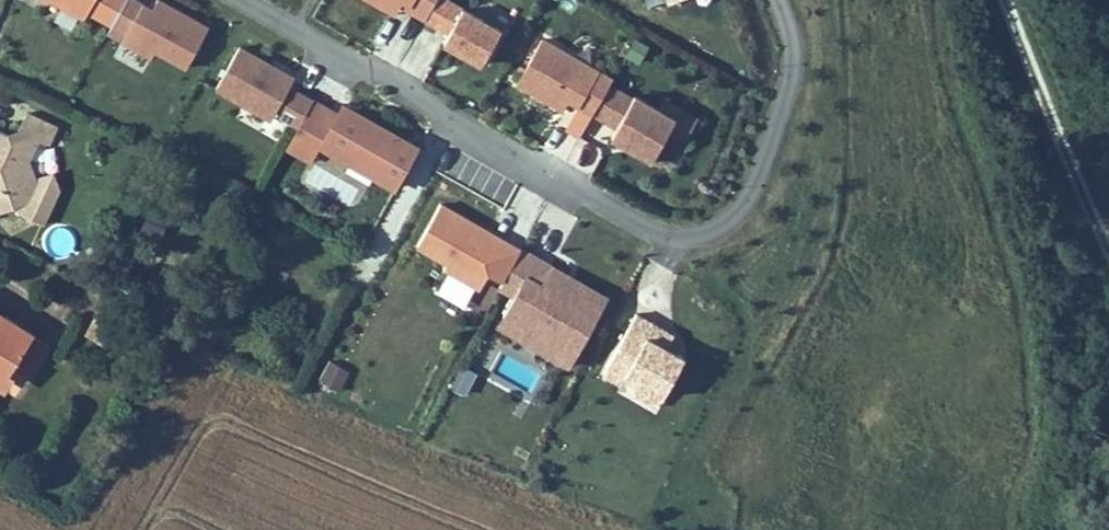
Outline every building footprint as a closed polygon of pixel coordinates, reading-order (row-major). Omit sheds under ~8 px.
[(87,12),(90,6),(114,19),(125,0),(65,0),(87,12)] [(210,23),(170,0),(156,0),(154,4),(147,0),(125,0),(114,19),(129,27),(124,35),(154,51),(157,45),(188,62),(210,23)] [(393,13),(398,4),(422,18),(432,0),(369,0),(393,13)] [(502,24),(457,0),(432,0),(422,18),(448,32),(443,42),(481,63),(502,24)] [(609,79),(610,76),(540,38),(515,83),(561,107),(566,98),(591,111),(609,79)] [(241,43),(218,83),(273,114),(276,108),(301,121),(315,96),(290,82),(296,73),(241,43)] [(591,111),(616,124),(633,92),(609,79),(591,111)] [(651,156),(667,126),(684,135),(696,113),(663,95),(658,105),(633,92),(616,124),(610,134),(651,156)] [(423,140),(360,105),(355,114),(340,106),(338,109),(315,96),(301,121),(295,130),(320,144),(323,139),(353,156),(358,147),(381,160),(376,169),(400,182),(423,140)] [(355,114),(360,105),(345,97),(340,106),(355,114)] [(0,209),(18,204),(19,211),(45,223),(62,186),(54,167),(39,175),(33,156),(41,138),(52,143),(61,123),(23,106),(12,129),(0,124),(0,209)] [(312,159),(320,144),(295,130),(287,145),(312,159)] [(376,169),(381,160),(358,147),(353,156),(376,169)] [(507,278),(523,247),(441,203),(419,245),(451,262),(448,267),(481,284),(489,268),(507,278)] [(575,363),(611,295),(581,279),(578,283),(566,277),(569,272),(523,247),(507,278),(503,285),(517,293),(506,315),(534,330),(537,325),(560,337),(552,351),(575,363)] [(581,279),(569,272),(566,277),(578,283),(581,279)] [(663,390),(685,351),(667,341),(662,338),(670,326),(638,308),(604,367),(622,377),(627,369),(639,376),(663,390)] [(3,377),(33,329),(0,309),(0,375),(3,377)] [(552,351),(560,337),(537,325),(534,330),(506,315),(501,324),(552,351)] [(667,341),(674,328),(670,326),(662,338),(667,341)] [(317,383),(341,391),(349,367),(325,360),(317,383)] [(448,389),(466,394),(474,369),(456,364),(448,389)] [(658,399),(663,390),(639,376),(634,386),(658,399)]
